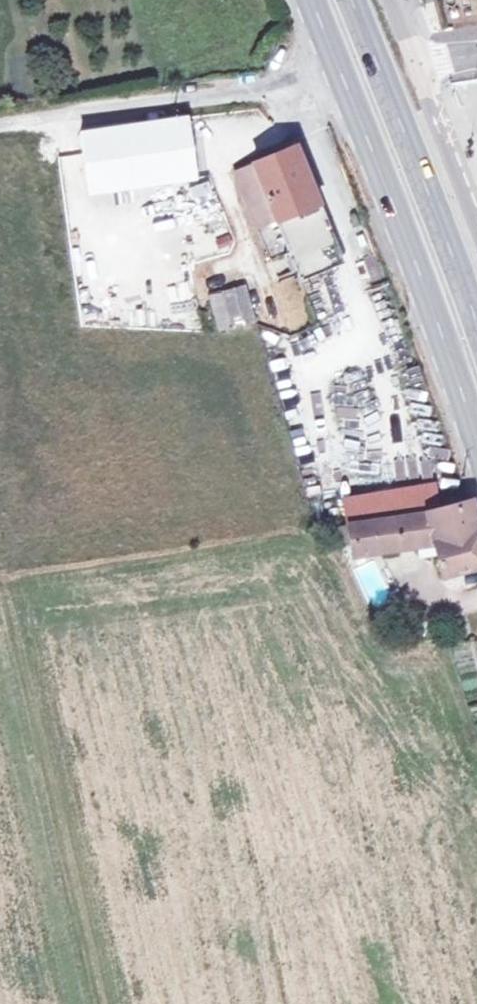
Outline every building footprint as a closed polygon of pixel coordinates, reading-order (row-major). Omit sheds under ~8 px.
[(191,175),(185,111),(81,126),(88,188),(191,175)] [(254,223),(273,216),(296,277),(333,265),(289,148),(233,169),(254,223)] [(221,286),(196,293),(200,306),(209,305),(214,328),(255,317),(243,281),(222,287),(221,286)] [(440,503),(460,503),(460,480),(440,480),(440,503)] [(334,499),(338,524),(433,509),(426,484),(334,499)] [(338,524),(332,525),(334,540),(347,539),(351,554),(425,541),(433,575),(476,568),(476,552),(464,504),(433,509),(338,524)]
